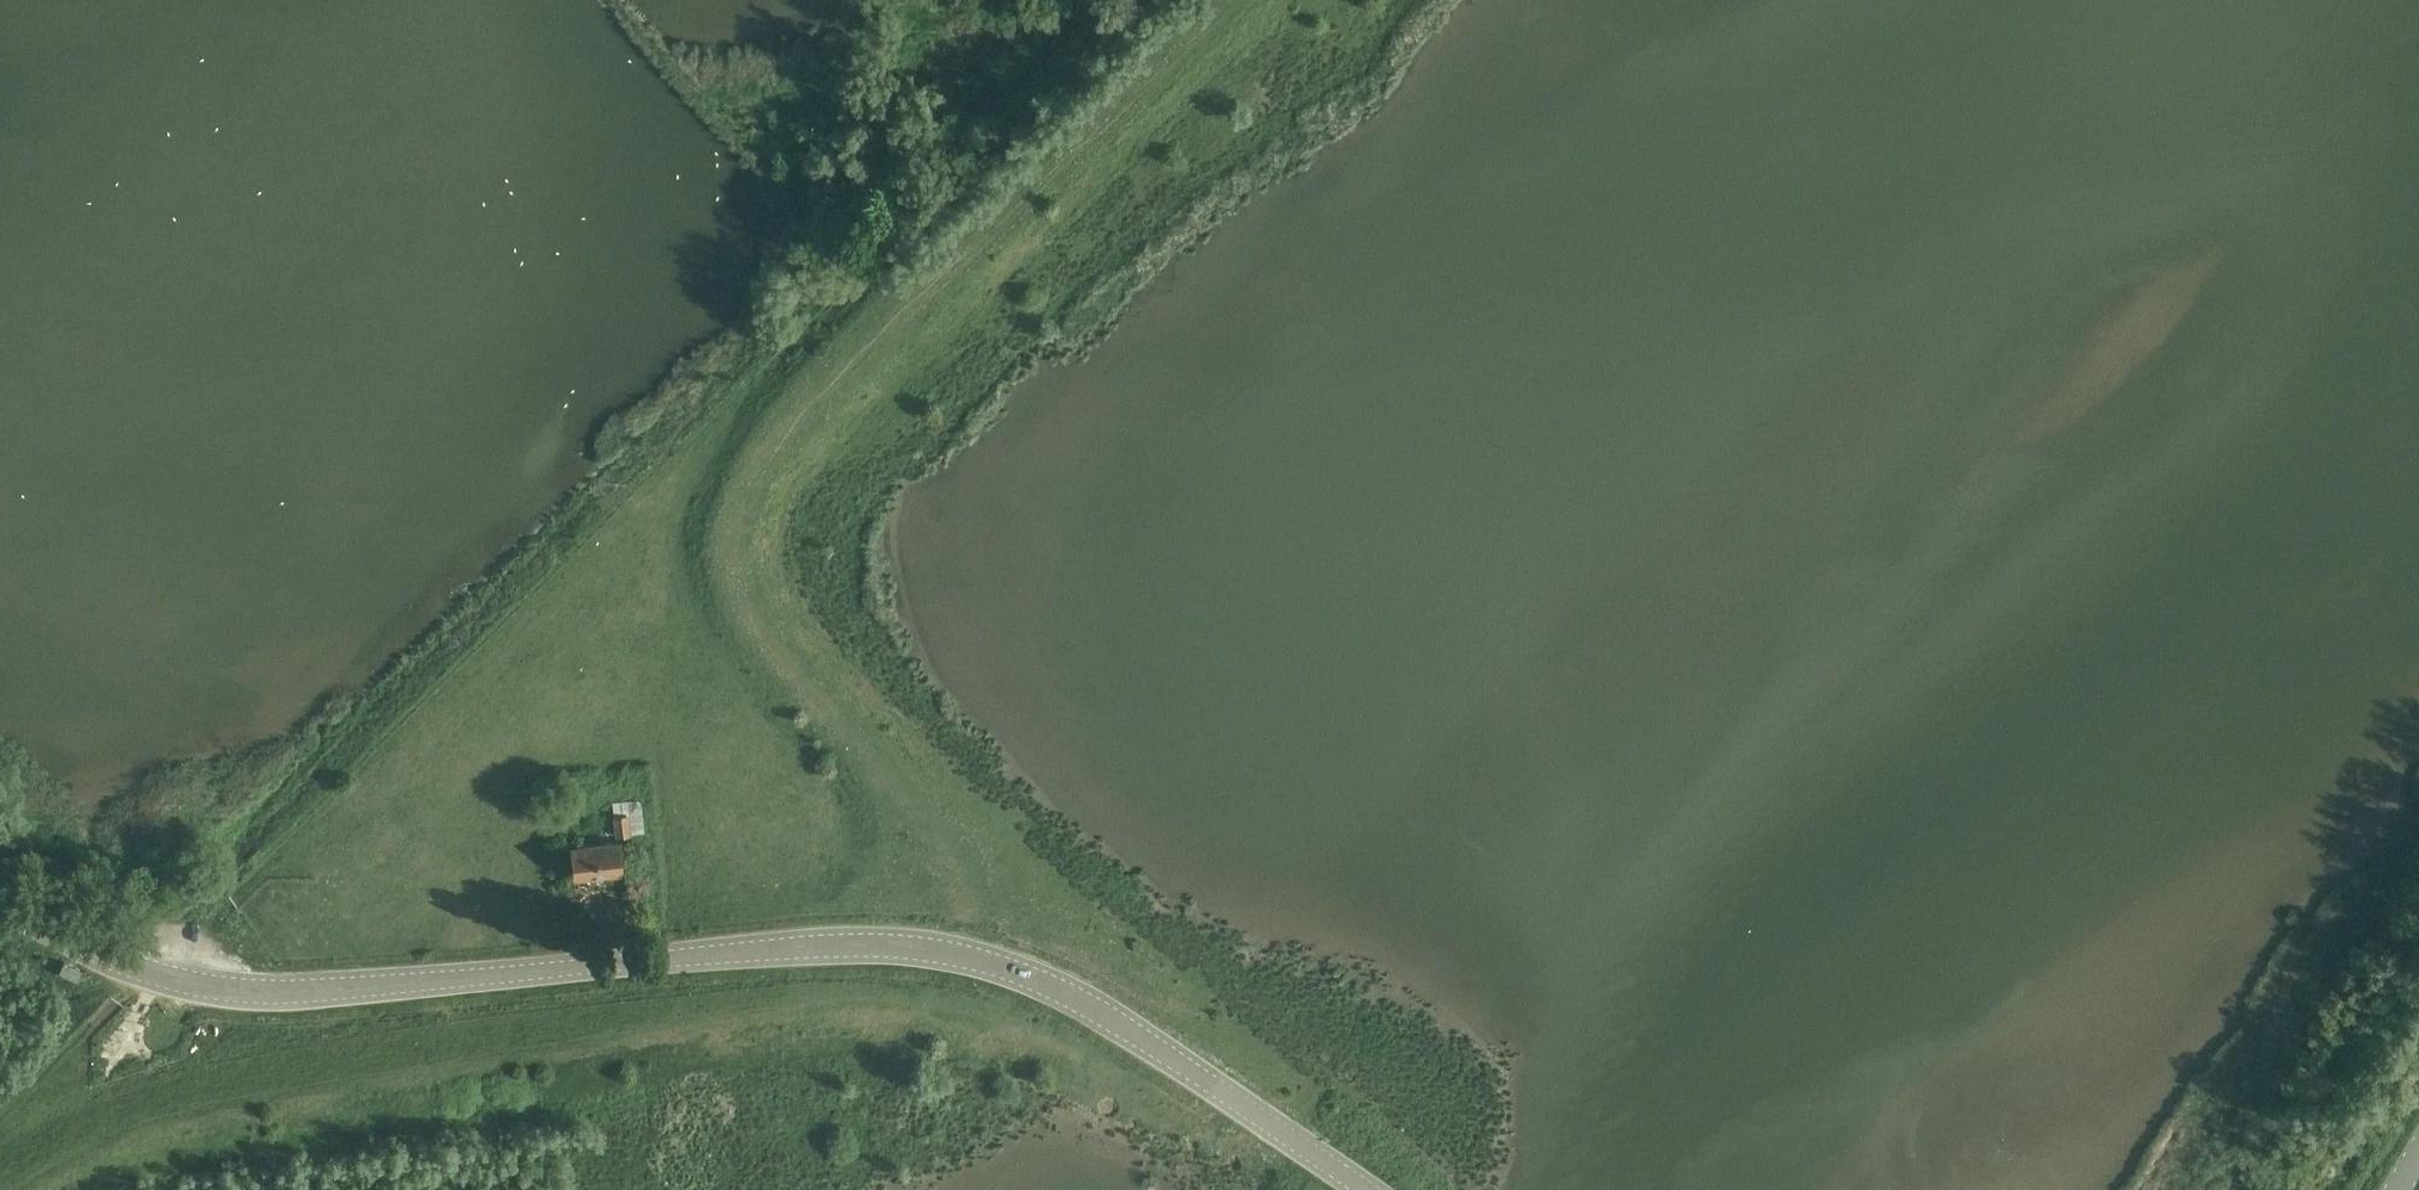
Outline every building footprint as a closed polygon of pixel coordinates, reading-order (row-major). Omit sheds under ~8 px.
[(632,836),(628,812),(610,814),(613,838),(632,836)] [(572,850),(572,853),(575,877),(621,872),(618,845),(572,850)]
